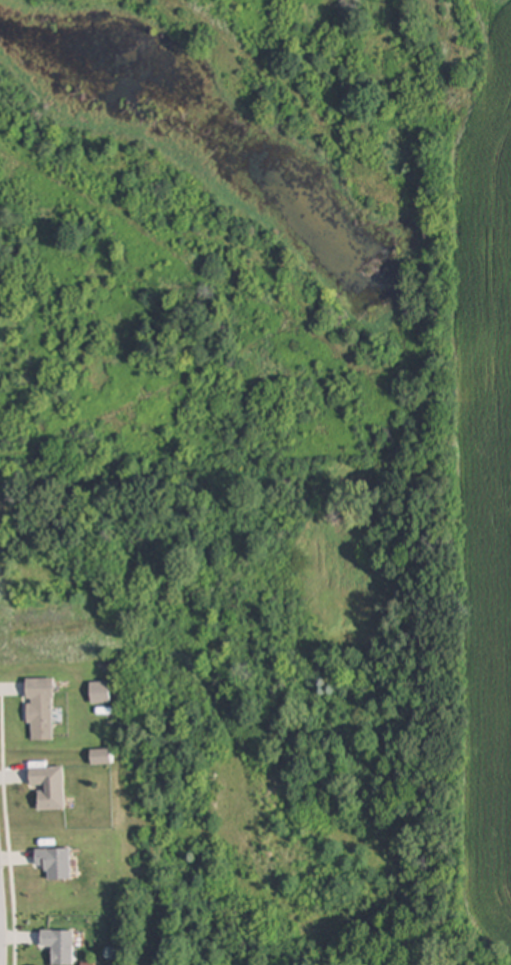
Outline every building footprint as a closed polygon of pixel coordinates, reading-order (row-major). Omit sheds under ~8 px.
[(53,741),(53,679),(28,679),(28,741),(53,741)] [(40,810),(64,809),(63,768),(30,768),(30,786),(39,786),(40,810)]
